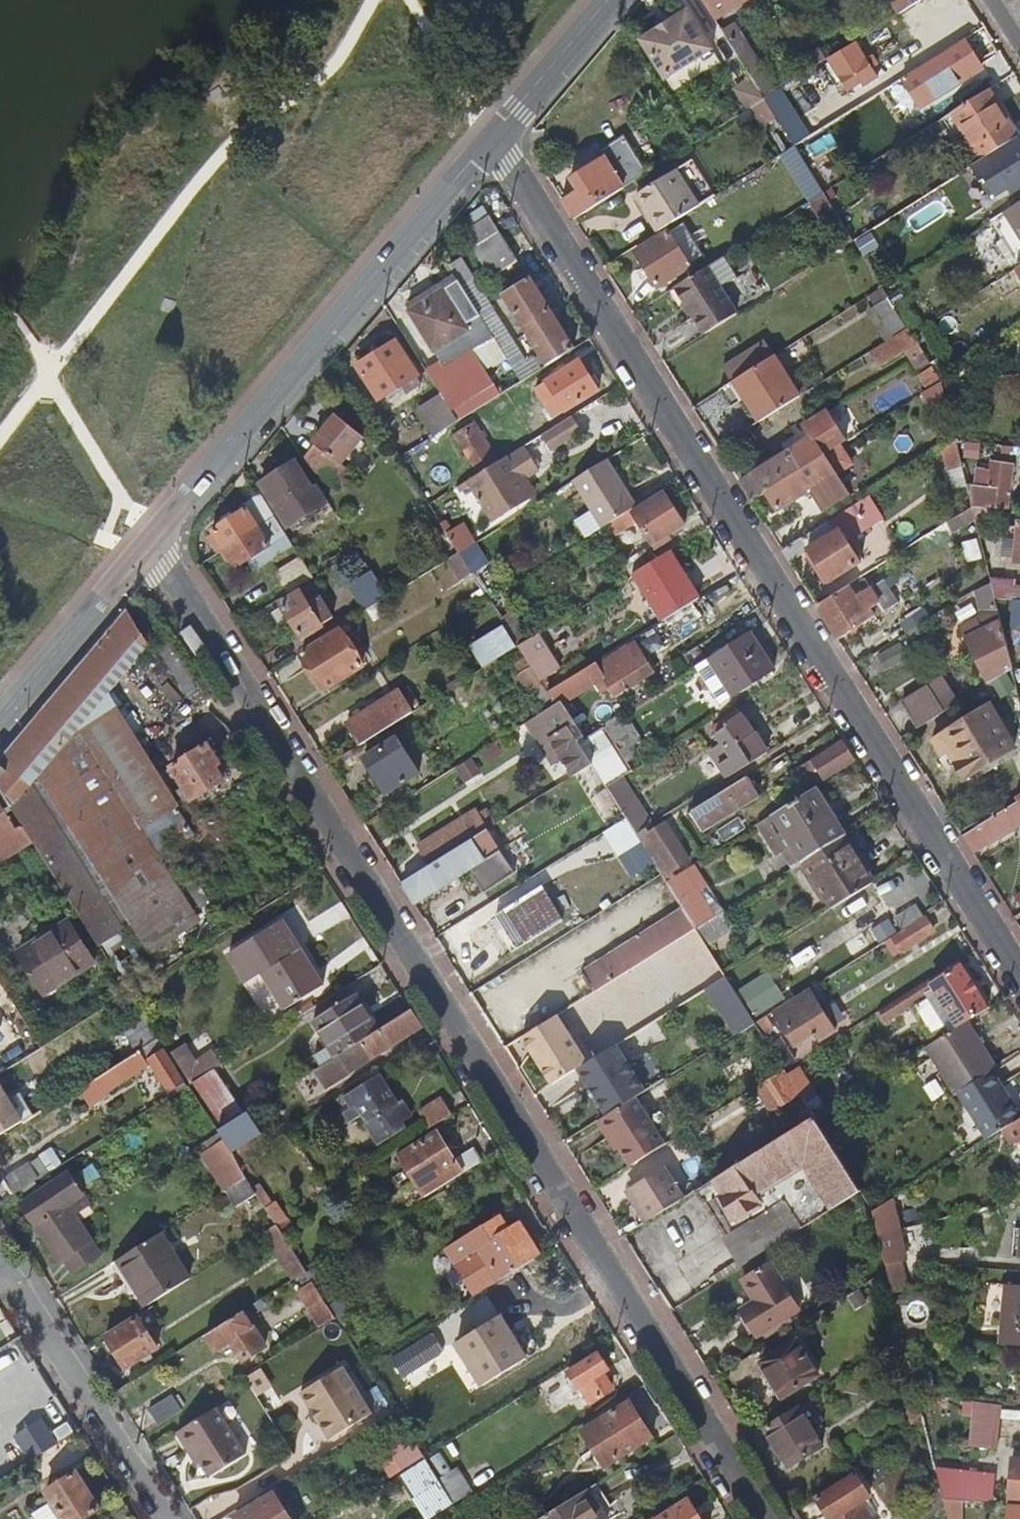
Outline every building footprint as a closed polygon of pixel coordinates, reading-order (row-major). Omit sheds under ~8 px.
[(732,0),(703,0),(711,13),(732,0)] [(923,0),(887,0),(897,17),(923,0)] [(708,50),(688,17),(654,37),(674,71),(708,50)] [(773,95),(777,92),(734,24),(720,32),(745,73),(763,101),(773,95)] [(978,71),(962,42),(901,81),(917,108),(978,71)] [(853,45),(828,60),(848,92),(859,86),(862,92),(877,83),(853,45)] [(825,63),(816,50),(806,56),(814,70),(825,63)] [(763,101),(745,73),(735,80),(751,109),(763,101)] [(901,81),(886,90),(902,117),(917,108),(901,81)] [(987,157),(1016,139),(988,93),(949,117),(977,164),(981,161),(987,157)] [(775,119),(793,148),(804,141),(781,103),(779,105),(773,95),(763,101),(775,119)] [(775,119),(763,101),(751,109),(749,110),(760,129),(775,119)] [(580,190),(562,201),(574,221),(647,174),(622,135),(597,151),(602,157),(572,176),(580,190)] [(1016,139),(987,157),(1012,196),(1019,191),(1019,144),(1016,139)] [(985,168),(981,161),(977,164),(959,175),(966,182),(985,168)] [(661,231),(697,208),(674,173),(633,197),(642,212),(647,209),(661,231)] [(832,191),(823,196),(837,219),(848,211),(846,208),(843,209),(832,191)] [(837,219),(823,196),(809,205),(838,251),(852,242),(837,219)] [(967,235),(996,217),(988,205),(959,223),(967,235)] [(1003,217),(1019,243),(1019,206),(1003,217)] [(463,234),(489,218),(483,208),(457,223),(463,234)] [(517,264),(489,218),(463,234),(491,279),(517,264)] [(668,235),(667,234),(636,253),(657,288),(689,269),(687,266),(701,257),(682,227),(668,235)] [(1006,264),(1013,260),(1001,240),(994,244),(1006,264)] [(464,260),(449,269),(458,284),(478,317),(493,341),(506,363),(520,385),(535,375),(539,373),(531,360),(527,363),(464,260)] [(1019,267),(996,282),(1000,290),(1019,278),(1019,268),(1019,267)] [(675,289),(703,336),(735,316),(706,269),(675,289)] [(918,281),(909,286),(913,293),(921,287),(918,281)] [(547,368),(572,352),(559,332),(567,326),(559,313),(551,319),(527,282),(501,297),(547,368)] [(478,317),(458,284),(409,314),(433,352),(469,331),(465,325),(478,317)] [(873,308),(887,299),(882,289),(867,298),(873,308)] [(907,329),(887,299),(873,308),(871,310),(891,339),(907,329)] [(973,309),(968,302),(959,306),(964,315),(973,309)] [(891,339),(871,310),(865,314),(884,343),(891,339)] [(433,352),(418,361),(431,381),(472,354),(487,380),(492,377),(489,372),(492,370),(493,371),(506,363),(493,341),(478,317),(465,325),(469,331),(433,352)] [(910,360),(922,352),(911,336),(908,331),(870,356),(879,369),(905,352),(910,360)] [(718,369),(729,386),(772,358),(761,341),(718,369)] [(393,346),(357,368),(378,401),(400,389),(405,396),(419,388),(393,346)] [(929,364),(922,352),(910,360),(908,361),(915,373),(929,364)] [(431,381),(441,398),(450,412),(492,387),(487,380),(472,354),(431,381)] [(772,358),(729,386),(756,425),(778,411),(798,398),(772,358)] [(596,393),(578,364),(545,384),(546,387),(536,393),(543,404),(539,407),(549,422),(562,414),(596,393)] [(915,376),(925,392),(941,382),(931,366),(915,376)] [(967,380),(941,382),(943,393),(968,390),(967,380)] [(943,393),(941,382),(925,392),(920,396),(930,412),(946,403),(943,393)] [(492,387),(450,412),(458,424),(499,398),(492,387)] [(432,440),(444,432),(458,424),(450,412),(441,398),(428,407),(417,415),(432,440)] [(822,457),(844,443),(825,413),(803,426),(811,439),(822,457)] [(361,442),(335,419),(313,444),(316,447),(302,464),(326,483),(327,482),(333,475),(361,442)] [(580,434),(571,420),(541,438),(550,453),(580,434)] [(477,478),(498,465),(473,425),(453,438),(477,478)] [(765,493),(822,457),(811,439),(754,475),(765,493)] [(944,475),(962,470),(956,443),(954,443),(940,452),(944,475)] [(973,460),(975,445),(961,444),(960,459),(973,460)] [(531,462),(523,449),(498,465),(477,478),(458,489),(462,496),(472,490),(493,525),(525,505),(509,481),(514,477),(513,474),(517,471),(531,462)] [(833,475),(822,457),(765,493),(776,510),(809,490),(822,512),(847,497),(833,475)] [(313,492),(296,462),(260,485),(287,528),(307,515),(299,501),(313,492)] [(631,511),(635,508),(605,463),(572,484),(602,530),(615,521),(631,511)] [(971,492),(967,491),(971,509),(1009,512),(1012,468),(992,466),(991,473),(990,493),(971,492)] [(971,492),(990,493),(991,473),(974,470),(971,492)] [(534,499),(517,471),(513,474),(514,477),(509,481),(525,505),(534,499)] [(333,475),(327,482),(338,492),(344,486),(333,475)] [(738,485),(750,503),(765,493),(754,475),(738,485)] [(218,554),(225,550),(275,519),(259,494),(243,504),(248,511),(235,519),(225,527),(215,533),(217,535),(209,540),(218,554)] [(633,515),(631,511),(615,521),(622,532),(636,522),(654,550),(670,542),(668,536),(682,528),(662,497),(633,515)] [(868,528),(854,506),(843,513),(814,531),(800,540),(827,584),(858,564),(852,555),(860,549),(853,538),(868,528)] [(974,520),(971,509),(943,527),(949,535),(974,520)] [(222,522),(225,527),(235,519),(232,515),(222,522)] [(254,573),(294,549),(275,519),(225,550),(237,569),(248,562),(254,573)] [(440,526),(458,555),(473,545),(476,544),(464,524),(452,532),(446,522),(440,526)] [(946,543),(938,530),(921,541),(929,554),(946,543)] [(473,545),(458,555),(471,576),(474,580),(489,571),(473,545)] [(699,600),(669,552),(652,563),(629,578),(613,588),(641,636),(661,623),(687,607),(699,600)] [(629,578),(652,563),(645,552),(622,565),(629,578)] [(471,576),(458,555),(445,563),(458,584),(471,576)] [(274,574),(287,597),(314,581),(300,559),(274,574)] [(345,586),(363,615),(387,600),(370,571),(345,586)] [(977,636),(989,629),(980,590),(990,586),(989,581),(972,592),(977,616),(956,627),(960,636),(973,629),(977,636)] [(999,623),(993,600),(991,591),(990,586),(980,590),(989,629),(999,623)] [(310,588),(299,595),(310,614),(322,608),(310,588)] [(816,609),(836,641),(868,621),(863,613),(877,603),(869,592),(855,600),(847,589),(816,609)] [(1012,591),(991,591),(993,600),(1012,601),(1012,591)] [(310,614),(299,595),(281,606),(282,608),(271,615),(282,633),(293,626),(305,646),(334,627),(322,608),(310,614)] [(697,622),(687,607),(661,623),(671,638),(697,622)] [(125,612),(0,761),(0,790),(31,840),(59,883),(99,947),(178,898),(154,860),(169,851),(172,849),(193,835),(175,808),(106,700),(140,729),(170,692),(161,683),(167,675),(145,652),(147,648),(151,648),(155,646),(187,699),(196,703),(206,697),(168,636),(157,620),(139,634),(125,612)] [(503,627),(517,649),(530,640),(512,612),(500,621),(503,627)] [(990,685),(1011,672),(1011,671),(999,623),(989,629),(977,636),(973,629),(960,636),(972,658),(990,685)] [(517,649),(503,627),(468,649),(481,671),(517,649)] [(361,668),(339,633),(296,659),(305,676),(311,672),(324,692),(361,668)] [(769,671),(747,635),(705,662),(720,685),(728,697),(769,671)] [(530,640),(517,649),(524,660),(542,688),(544,692),(555,685),(549,676),(557,671),(536,637),(530,640)] [(899,645),(876,657),(883,671),(907,658),(899,645)] [(708,692),(720,685),(705,662),(696,648),(675,661),(685,675),(694,669),(708,692)] [(547,696),(555,709),(556,711),(595,686),(601,694),(610,689),(617,697),(643,680),(633,664),(625,668),(617,658),(589,677),(585,672),(547,696)] [(542,688),(524,660),(515,666),(520,675),(516,677),(527,696),(533,693),(547,714),(555,709),(547,696),(544,692),(542,688)] [(1014,686),(1011,672),(990,685),(986,687),(994,700),(1014,686)] [(899,706),(915,731),(956,706),(939,680),(899,706)] [(347,726),(360,748),(418,711),(405,690),(347,726)] [(1014,752),(987,707),(932,742),(942,759),(953,752),(958,762),(956,764),(966,782),(1014,752)] [(547,714),(519,730),(535,755),(548,747),(570,732),(556,711),(555,709),(547,714)] [(727,779),(765,755),(737,710),(710,727),(723,749),(713,755),(727,779)] [(643,752),(619,715),(602,726),(625,764),(643,752)] [(621,780),(631,773),(625,764),(602,726),(576,742),(591,766),(605,789),(621,780)] [(591,766),(576,742),(570,732),(548,747),(559,765),(568,780),(591,766)] [(365,761),(388,798),(420,778),(397,742),(365,761)] [(853,762),(841,744),(794,774),(805,792),(853,762)] [(220,768),(207,747),(172,768),(183,787),(175,792),(184,806),(192,801),(225,782),(218,770),(220,768)] [(548,747),(535,755),(546,773),(559,765),(548,747)] [(481,777),(473,763),(456,773),(465,787),(481,777)] [(633,798),(621,780),(605,789),(617,808),(633,798)] [(755,800),(743,780),(688,816),(699,835),(755,800)] [(0,790),(0,858),(0,859),(31,840),(0,790)] [(802,864),(843,839),(813,791),(772,817),(802,864)] [(1015,799),(1017,802),(960,838),(970,854),(1019,823),(1019,795),(1015,799)] [(651,827),(633,798),(617,808),(627,823),(635,837),(651,827)] [(487,829),(488,831),(497,826),(487,810),(478,816),(487,829)] [(429,865),(487,829),(478,816),(476,811),(418,848),(429,865)] [(789,872),(802,864),(772,817),(755,828),(774,859),(780,855),(789,872)] [(687,865),(660,821),(651,827),(635,837),(639,842),(650,860),(661,877),(665,884),(673,879),(671,875),(687,865)] [(403,886),(416,907),(471,871),(476,878),(474,879),(483,895),(515,877),(501,855),(488,864),(480,852),(495,842),(488,831),(431,868),(403,886)] [(832,910),(872,885),(843,839),(802,864),(832,910)] [(634,871),(650,860),(639,842),(623,852),(634,871)] [(167,860),(187,892),(196,886),(172,849),(169,851),(171,856),(167,860)] [(693,866),(682,873),(696,896),(708,888),(693,866)] [(696,896),(682,873),(673,879),(665,884),(683,912),(694,931),(711,921),(696,896)] [(198,910),(207,904),(196,886),(187,892),(198,910)] [(526,948),(563,925),(542,891),(505,914),(526,948)] [(194,924),(178,898),(99,947),(101,950),(125,935),(132,930),(147,954),(194,924)] [(900,933),(922,919),(918,911),(913,914),(910,911),(893,921),(900,933)] [(584,973),(597,992),(694,931),(683,912),(584,973)] [(732,929),(722,914),(711,921),(694,931),(705,947),(732,929)] [(936,932),(927,916),(922,919),(900,933),(897,935),(894,936),(904,953),(936,932)] [(894,936),(897,935),(889,922),(875,930),(883,944),(894,936)] [(95,965),(70,925),(18,957),(43,997),(95,965)] [(577,929),(569,934),(574,942),(582,937),(577,929)] [(235,959),(250,983),(260,977),(292,956),(278,932),(235,959)] [(691,956),(710,987),(724,978),(724,977),(705,947),(691,956)] [(324,987),(300,951),(292,956),(260,977),(284,1012),(324,987)] [(955,1029),(963,1024),(984,1010),(959,970),(929,988),(926,982),(876,1014),(884,1027),(926,1001),(925,998),(933,993),(955,1029)] [(710,987),(725,1012),(721,1014),(735,1036),(753,1025),(739,1001),(724,978),(710,987)] [(767,984),(739,1001),(753,1025),(765,1017),(771,1014),(767,1008),(778,1002),(767,984)] [(1,990),(0,990),(0,997),(6,1005),(1,1008),(5,1015),(14,1010),(1,990)] [(312,1025),(334,1060),(378,1032),(355,997),(312,1025)] [(791,1001),(771,1014),(795,1051),(814,1038),(820,1046),(835,1037),(809,997),(794,1005),(791,1001)] [(326,1088),(421,1028),(411,1012),(378,1032),(334,1060),(316,1072),(326,1088)] [(523,1032),(548,1083),(589,1062),(564,1012),(523,1032)] [(136,1051),(157,1039),(141,1014),(132,1020),(136,1028),(126,1034),(136,1051)] [(765,1017),(753,1025),(761,1037),(773,1030),(765,1017)] [(990,1073),(992,1072),(963,1024),(955,1029),(923,1049),(952,1097),(990,1073)] [(761,1037),(753,1025),(735,1036),(745,1053),(764,1041),(761,1037)] [(168,1055),(159,1041),(94,1082),(77,1092),(87,1110),(106,1098),(103,1093),(149,1062),(166,1091),(184,1081),(168,1055)] [(606,1112),(646,1087),(618,1042),(578,1067),(606,1112)] [(186,1043),(168,1055),(184,1081),(187,1086),(222,1064),(212,1050),(197,1060),(186,1043)] [(797,1093),(783,1072),(764,1084),(778,1105),(797,1093)] [(1019,1120),(990,1073),(952,1097),(951,1098),(981,1144),(1001,1131),(1019,1120)] [(220,1132),(238,1120),(211,1076),(191,1088),(220,1132)] [(378,1076),(345,1096),(350,1106),(342,1111),(350,1123),(365,1113),(370,1121),(367,1123),(380,1147),(406,1130),(403,1124),(412,1117),(402,1099),(395,1103),(378,1076)] [(187,1086),(184,1081),(166,1091),(170,1097),(182,1089),(187,1086)] [(0,1089),(0,1138),(23,1123),(0,1089)] [(631,1167),(673,1141),(643,1094),(599,1123),(609,1139),(612,1136),(621,1150),(631,1167)] [(350,1106),(345,1096),(336,1102),(342,1111),(350,1106)] [(419,1114),(430,1129),(456,1113),(445,1098),(419,1114)] [(122,1128),(112,1112),(105,1117),(111,1134),(122,1128)] [(261,1135),(248,1114),(238,1120),(220,1132),(217,1133),(219,1136),(223,1143),(231,1155),(261,1135)] [(842,1165),(813,1119),(703,1187),(751,1263),(860,1194),(842,1165)] [(1019,1120),(1001,1131),(1011,1147),(1019,1143),(1019,1120)] [(433,1193),(480,1164),(471,1151),(455,1160),(437,1133),(407,1151),(433,1193)] [(207,1154),(223,1143),(219,1136),(202,1147),(207,1154)] [(617,1152),(621,1150),(612,1136),(609,1139),(617,1152)] [(231,1155),(223,1143),(207,1154),(201,1157),(224,1194),(226,1193),(247,1180),(231,1155)] [(34,1183),(38,1180),(62,1165),(52,1148),(39,1157),(40,1158),(28,1165),(3,1181),(13,1196),(34,1183)] [(641,1183),(660,1215),(701,1189),(682,1158),(641,1183)] [(84,1178),(71,1159),(62,1165),(38,1180),(34,1183),(41,1194),(26,1204),(64,1262),(66,1259),(75,1272),(102,1254),(70,1205),(86,1195),(78,1182),(84,1178)] [(253,1191),(247,1180),(226,1193),(230,1199),(229,1200),(236,1210),(257,1196),(253,1191)] [(261,1185),(253,1191),(257,1196),(276,1226),(289,1218),(279,1202),(275,1205),(261,1185)] [(878,1240),(898,1234),(890,1201),(872,1213),(878,1240)] [(909,1213),(897,1216),(900,1228),(912,1225),(909,1213)] [(499,1282),(540,1256),(520,1225),(509,1231),(499,1216),(444,1251),(473,1298),(499,1282)] [(306,1273),(276,1226),(270,1230),(264,1234),(293,1281),(296,1279),(306,1273)] [(905,1258),(899,1233),(898,1234),(878,1240),(884,1263),(905,1258)] [(161,1234),(119,1260),(148,1307),(190,1280),(161,1234)] [(875,1247),(874,1236),(865,1238),(867,1249),(875,1247)] [(331,1285),(319,1264),(306,1273),(313,1284),(335,1320),(347,1312),(338,1299),(341,1296),(332,1284),(331,1285)] [(763,1299),(756,1303),(741,1313),(758,1338),(797,1313),(768,1266),(751,1277),(763,1299)] [(650,1280),(656,1289),(670,1280),(665,1270),(650,1280)] [(306,1273),(296,1279),(303,1290),(313,1284),(306,1273)] [(744,1282),(756,1303),(763,1299),(751,1277),(744,1282)] [(322,1328),(335,1320),(313,1284),(303,1290),(299,1293),(322,1328)] [(1004,1287),(999,1346),(1019,1347),(1019,1288),(1004,1287)] [(870,1305),(862,1293),(850,1300),(858,1312),(870,1305)] [(907,1306),(907,1297),(897,1298),(898,1307),(907,1306)] [(162,1324),(152,1309),(106,1338),(108,1340),(101,1346),(108,1357),(116,1353),(126,1370),(156,1352),(146,1334),(162,1324)] [(244,1313),(208,1337),(217,1352),(233,1342),(244,1361),(266,1348),(244,1313)] [(524,1360),(499,1318),(458,1343),(484,1386),(524,1360)] [(442,1348),(434,1334),(412,1348),(421,1361),(442,1348)] [(924,1340),(908,1338),(907,1349),(923,1349),(924,1340)] [(817,1375),(796,1342),(760,1365),(781,1398),(817,1375)] [(11,1349),(0,1355),(0,1358),(6,1366),(17,1359),(11,1349)] [(607,1370),(598,1355),(568,1373),(577,1389),(587,1384),(596,1399),(609,1391),(599,1374),(607,1370)] [(370,1414),(343,1369),(304,1394),(317,1417),(329,1410),(342,1431),(370,1414)] [(387,1404),(380,1393),(367,1400),(374,1412),(387,1404)] [(181,1410),(172,1397),(149,1410),(158,1425),(181,1410)] [(931,1399),(918,1401),(922,1418),(933,1414),(931,1399)] [(652,1438),(630,1402),(582,1432),(604,1467),(652,1438)] [(1006,1405),(976,1402),(968,1447),(999,1451),(1006,1405)] [(789,1468),(822,1448),(807,1425),(815,1419),(807,1404),(766,1430),(789,1468)] [(194,1450),(201,1464),(208,1476),(244,1455),(216,1407),(175,1432),(188,1454),(194,1450)] [(32,1460),(56,1445),(40,1420),(17,1435),(32,1460)] [(912,1433),(911,1426),(904,1431),(908,1436),(912,1433)] [(374,1454),(393,1478),(425,1452),(405,1429),(374,1454)] [(195,1467),(201,1464),(194,1450),(188,1454),(195,1467)] [(430,1461),(443,1479),(452,1473),(440,1455),(430,1461)] [(453,1506),(438,1482),(424,1459),(418,1463),(430,1481),(414,1491),(432,1518),(453,1506)] [(1019,1501),(1019,1459),(1012,1459),(1007,1500),(1019,1501)] [(934,1468),(933,1462),(926,1466),(929,1471),(934,1468)] [(936,1475),(942,1499),(960,1500),(992,1503),(994,1479),(991,1479),(992,1464),(977,1465),(976,1477),(936,1475)] [(443,1479),(438,1482),(453,1506),(474,1493),(459,1469),(452,1473),(443,1479)] [(76,1473),(47,1492),(52,1501),(32,1513),(35,1518),(43,1518),(58,1509),(63,1518),(64,1518),(85,1518),(99,1510),(76,1473)] [(862,1509),(870,1503),(854,1476),(816,1499),(829,1518),(868,1518),(862,1509)] [(597,1485),(543,1518),(612,1518),(617,1516),(597,1485)] [(237,1518),(289,1518),(273,1493),(236,1517),(237,1518)] [(960,1500),(942,1499),(943,1502),(946,1518),(947,1518),(960,1518),(960,1500)] [(688,1500),(657,1518),(700,1518),(688,1500)] [(946,1518),(943,1502),(917,1518),(946,1518)] [(225,1518),(217,1505),(194,1518),(224,1518),(225,1518)] [(1009,1508),(1008,1518),(1019,1518),(1019,1509),(1009,1508)] [(63,1518),(58,1509),(43,1518),(62,1518),(63,1518)]
